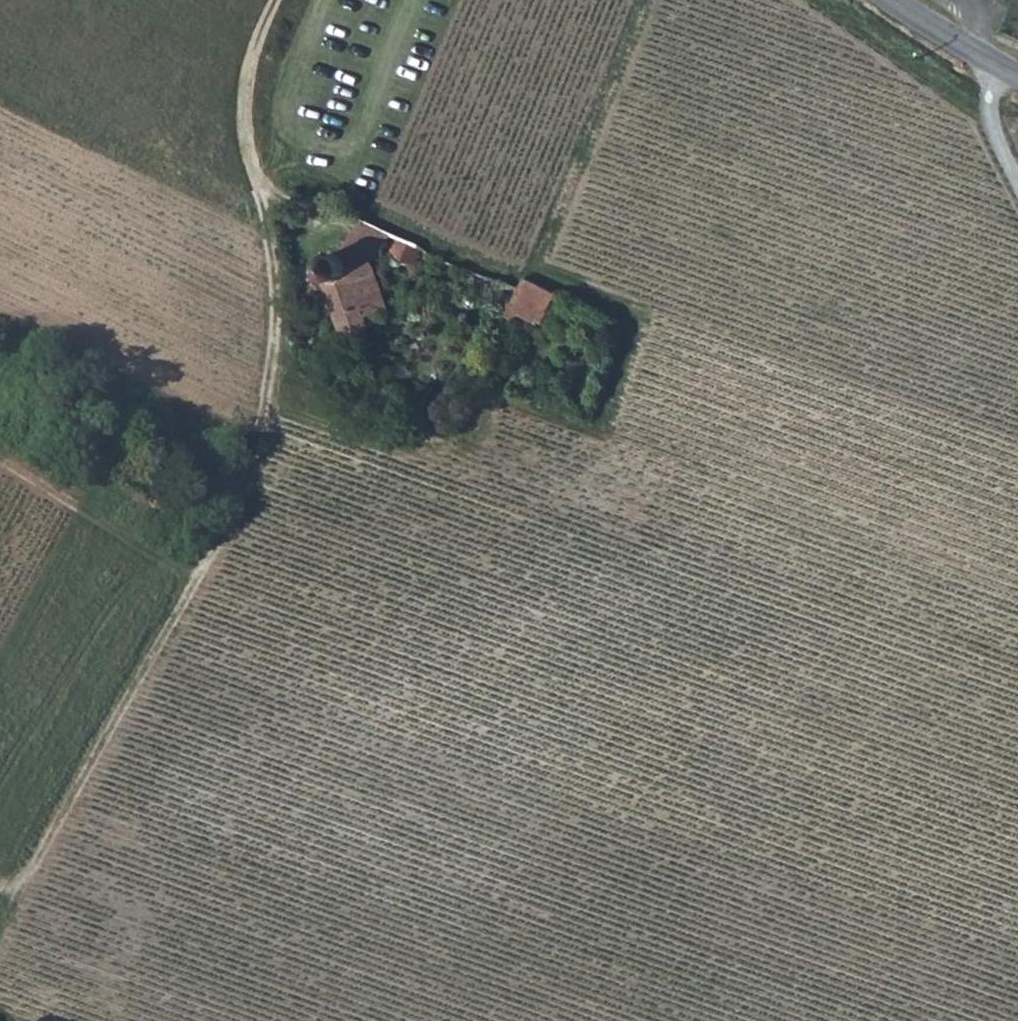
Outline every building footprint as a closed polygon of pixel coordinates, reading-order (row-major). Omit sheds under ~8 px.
[(347,251),(343,255),(338,253),(333,253),(329,255),(325,258),(320,265),(338,316),(364,306),(367,314),(388,307),(371,261),(394,239),(364,224),(354,239),(347,251)] [(538,325),(555,293),(525,278),(508,310),(538,325)]
